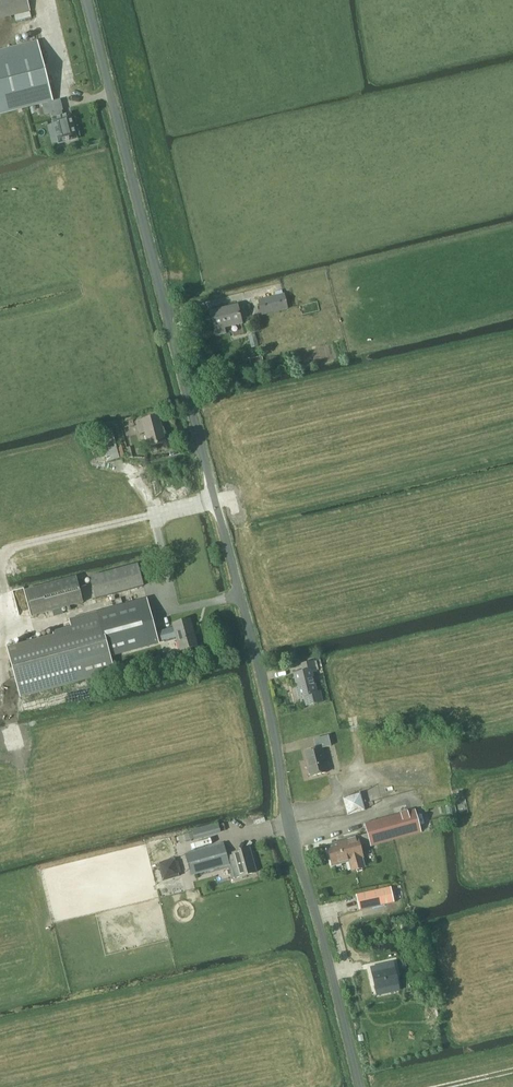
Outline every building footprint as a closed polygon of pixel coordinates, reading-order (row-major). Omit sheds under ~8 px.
[(30,11),(27,0),(0,0),(0,18),(30,11)] [(52,100),(38,43),(0,53),(0,113),(52,100)] [(60,100),(43,105),(45,114),(52,113),(59,143),(66,141),(66,142),(70,141),(69,140),(76,139),(70,115),(63,117),(61,110),(62,110),(60,100)] [(288,308),(284,293),(283,293),(282,290),(273,292),(274,296),(259,299),(263,314),(288,308)] [(225,328),(242,323),(238,305),(210,312),(215,335),(227,333),(225,328)] [(262,356),(250,359),(251,365),(263,362),(262,356)] [(148,447),(166,442),(159,416),(137,421),(140,434),(145,433),(148,447)] [(105,461),(125,456),(122,445),(117,446),(112,429),(100,432),(106,454),(104,455),(105,461)] [(128,437),(124,438),(129,458),(133,457),(128,437)] [(154,573),(150,561),(140,564),(143,576),(154,573)] [(96,598),(143,585),(138,564),(91,577),(96,598)] [(33,616),(84,602),(79,587),(86,585),(83,575),(77,576),(26,590),(33,616)] [(148,600),(70,621),(71,626),(53,631),(54,635),(7,648),(20,697),(115,672),(110,654),(177,636),(180,650),(198,645),(191,620),(173,624),(174,627),(156,632),(148,600)] [(324,701),(321,691),(318,692),(312,672),(318,670),(315,661),(302,665),(303,672),(294,674),(298,688),(295,689),(297,698),(303,697),(306,706),(324,701)] [(311,775),(311,776),(327,772),(323,757),(324,757),(322,749),(331,746),(329,736),(314,740),(317,749),(305,752),(309,768),(308,768),(310,776),(311,775)] [(349,815),(365,810),(361,794),(344,798),(349,815)] [(365,823),(368,834),(356,837),(356,836),(345,839),(346,841),(327,846),(333,865),(350,861),(353,870),(364,867),(361,858),(363,857),(359,846),(370,843),(371,847),(422,832),(415,809),(365,823)] [(196,840),(221,833),(221,832),(219,825),(218,823),(203,827),(193,830),(193,831),(195,838),(196,840)] [(195,838),(193,831),(178,835),(180,842),(195,838)] [(192,875),(230,864),(229,862),(230,862),(234,878),(256,872),(250,848),(233,853),(233,855),(227,856),(224,844),(186,854),(192,875)] [(164,880),(179,875),(175,860),(159,864),(164,880)] [(392,891),(391,887),(356,894),(360,910),(395,902),(394,901),(392,891)] [(399,890),(392,891),(394,901),(401,899),(399,890)] [(393,963),(372,968),(377,990),(398,985),(393,963)]
